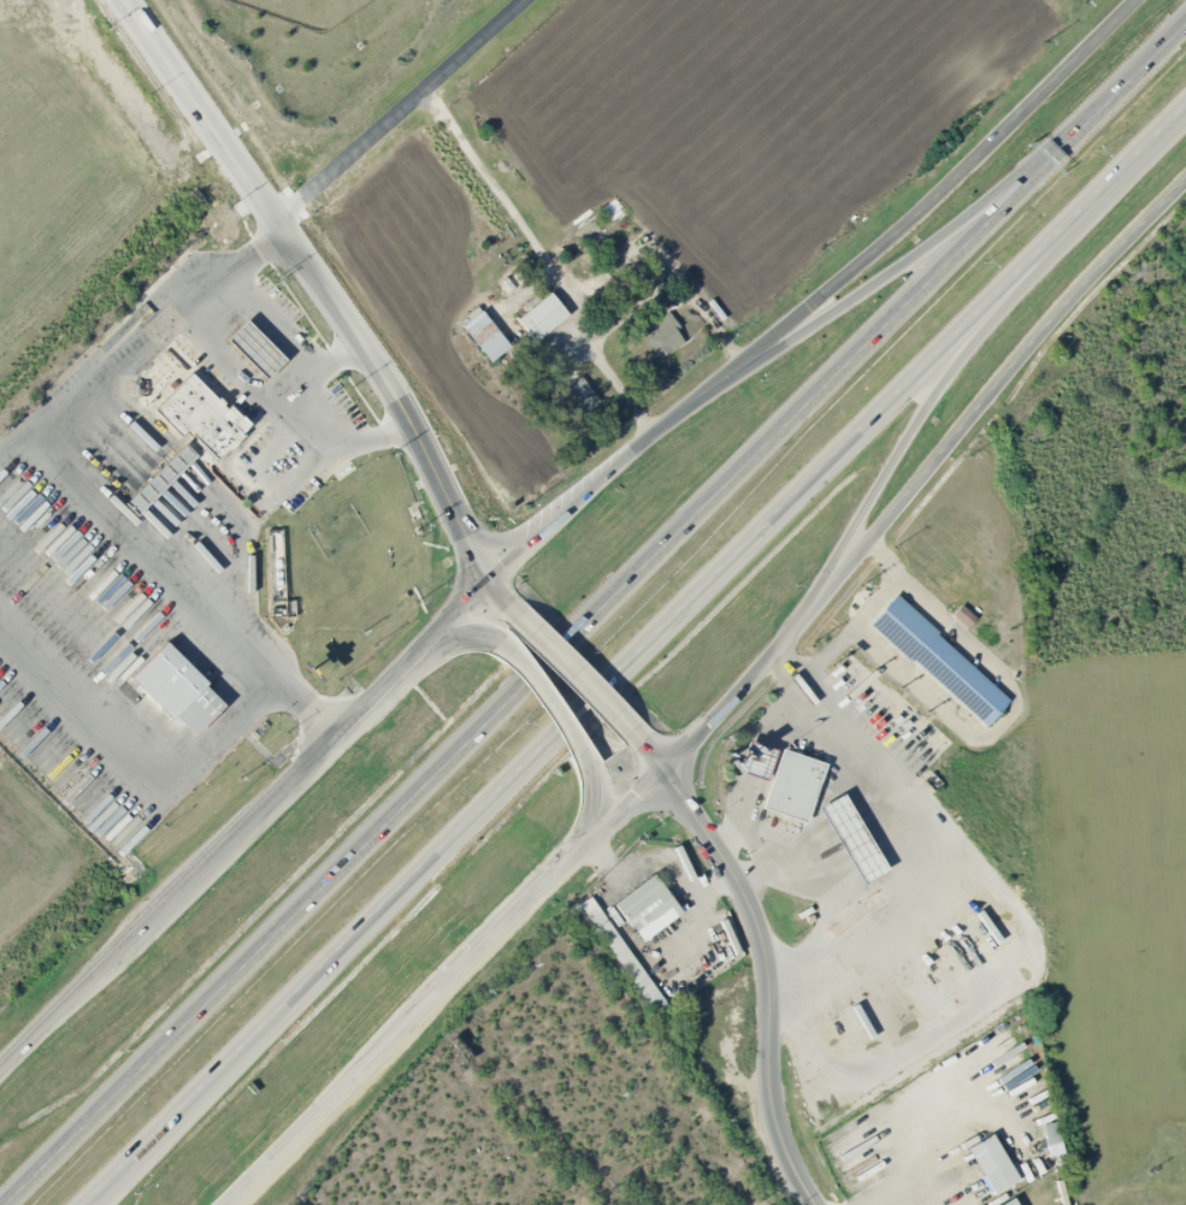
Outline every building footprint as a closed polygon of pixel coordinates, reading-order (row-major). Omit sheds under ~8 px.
[(516,318),(534,341),(568,314),(550,292),(516,318)] [(461,325),(490,361),(509,346),(481,310),(461,325)] [(685,341),(669,316),(642,332),(658,357),(685,341)] [(264,380),(287,359),(246,319),(224,341),(264,380)] [(151,409),(179,438),(183,432),(213,462),(252,426),(190,371),(151,409)] [(551,397),(565,420),(597,401),(584,378),(551,397)] [(134,519),(196,455),(182,442),(123,503),(134,519)] [(1010,698),(894,595),(869,623),(986,726),(1010,698)] [(165,642),(131,676),(192,736),(226,702),(165,642)] [(749,740),(739,769),(766,779),(777,749),(749,740)] [(780,748),(761,809),(806,822),(824,761),(780,748)] [(819,807),(862,884),(886,869),(843,792),(819,807)] [(613,902),(641,941),(681,912),(653,873),(613,902)] [(1041,1124),(1049,1156),(1063,1152),(1056,1121),(1041,1124)] [(965,1148),(993,1194),(1018,1179),(991,1133),(965,1148)] [(1013,1196),(998,1204),(1018,1204),(1013,1196)]
